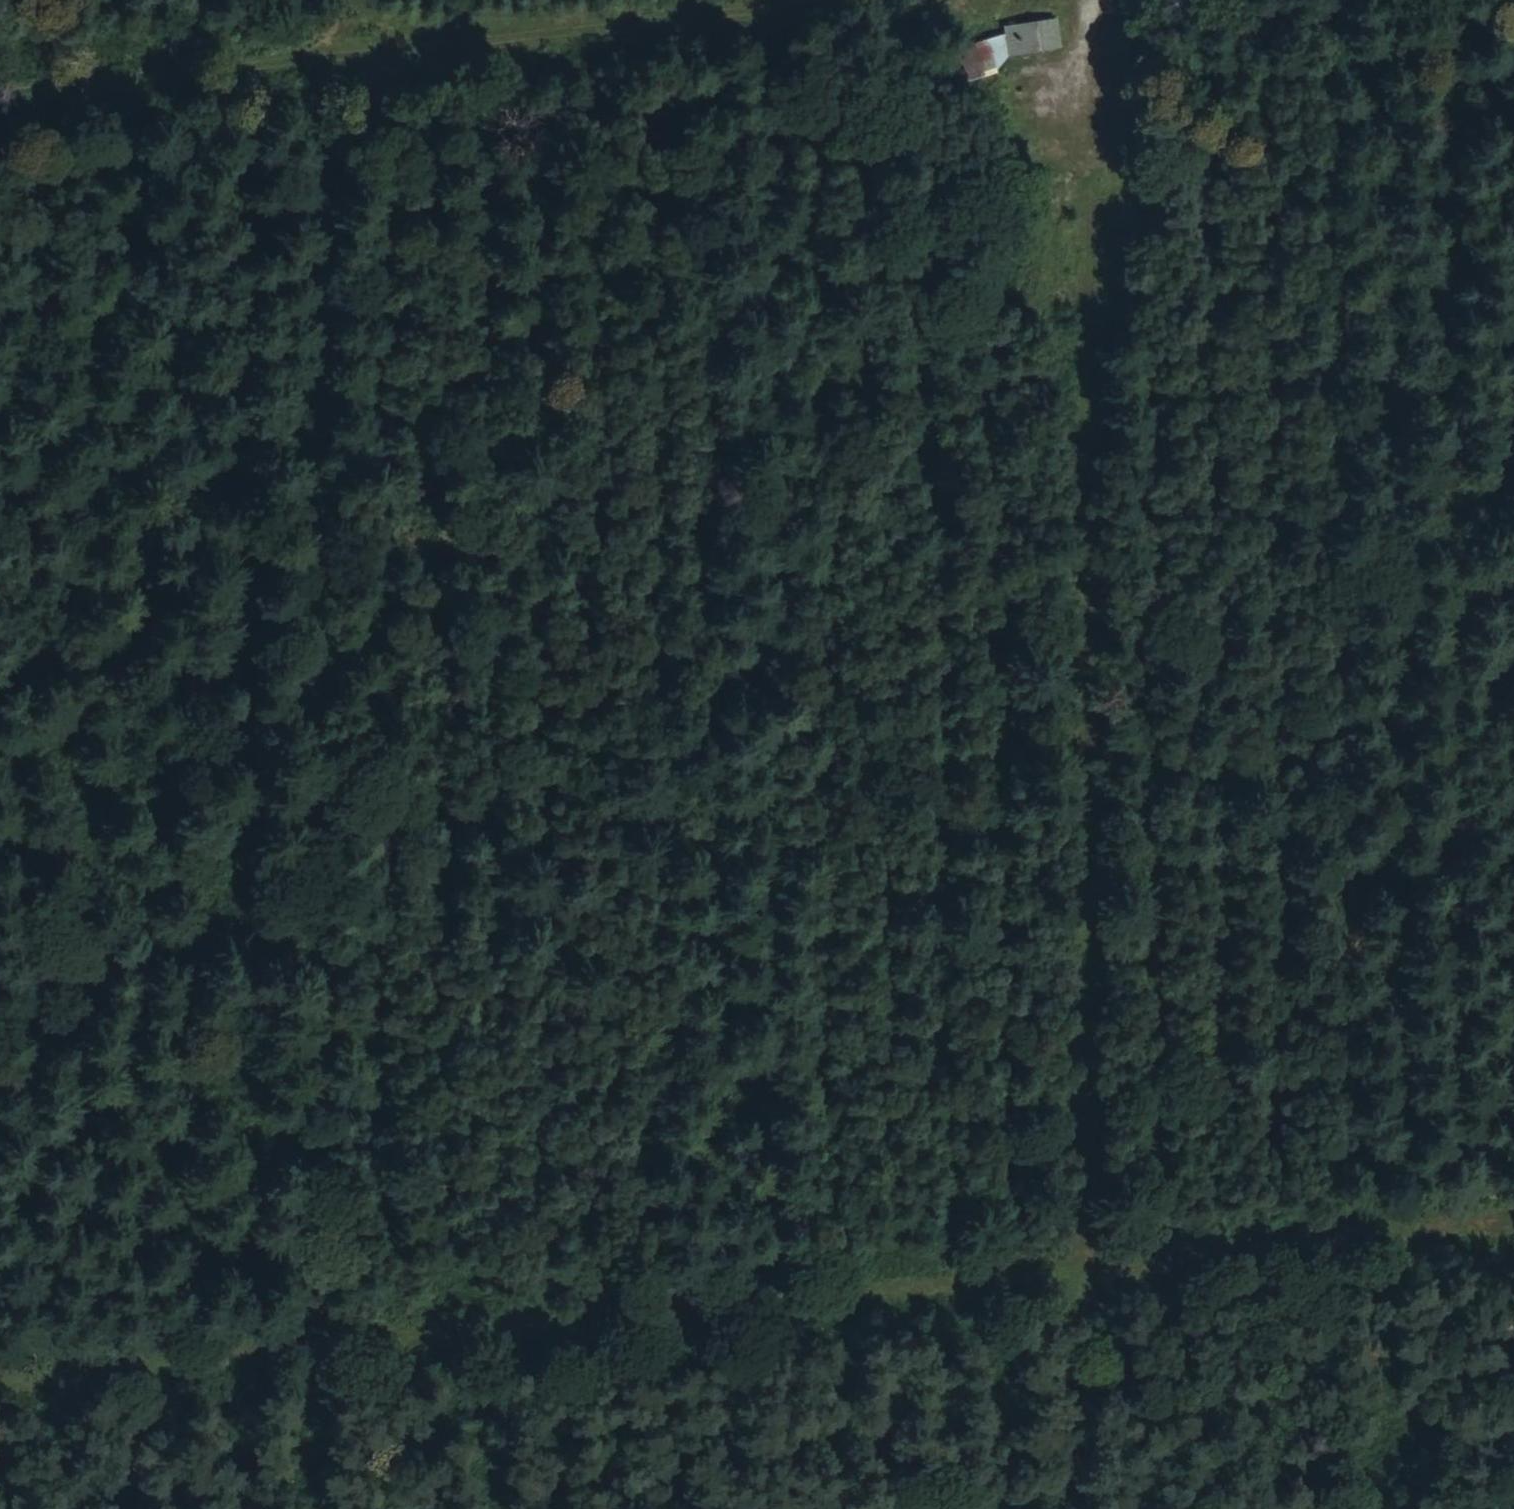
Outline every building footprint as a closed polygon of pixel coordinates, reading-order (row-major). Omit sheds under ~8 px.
[(1056,16),(1003,23),(1006,54),(1060,45),(1056,16)] [(984,37),(952,50),(966,81),(997,68),(984,37)]
